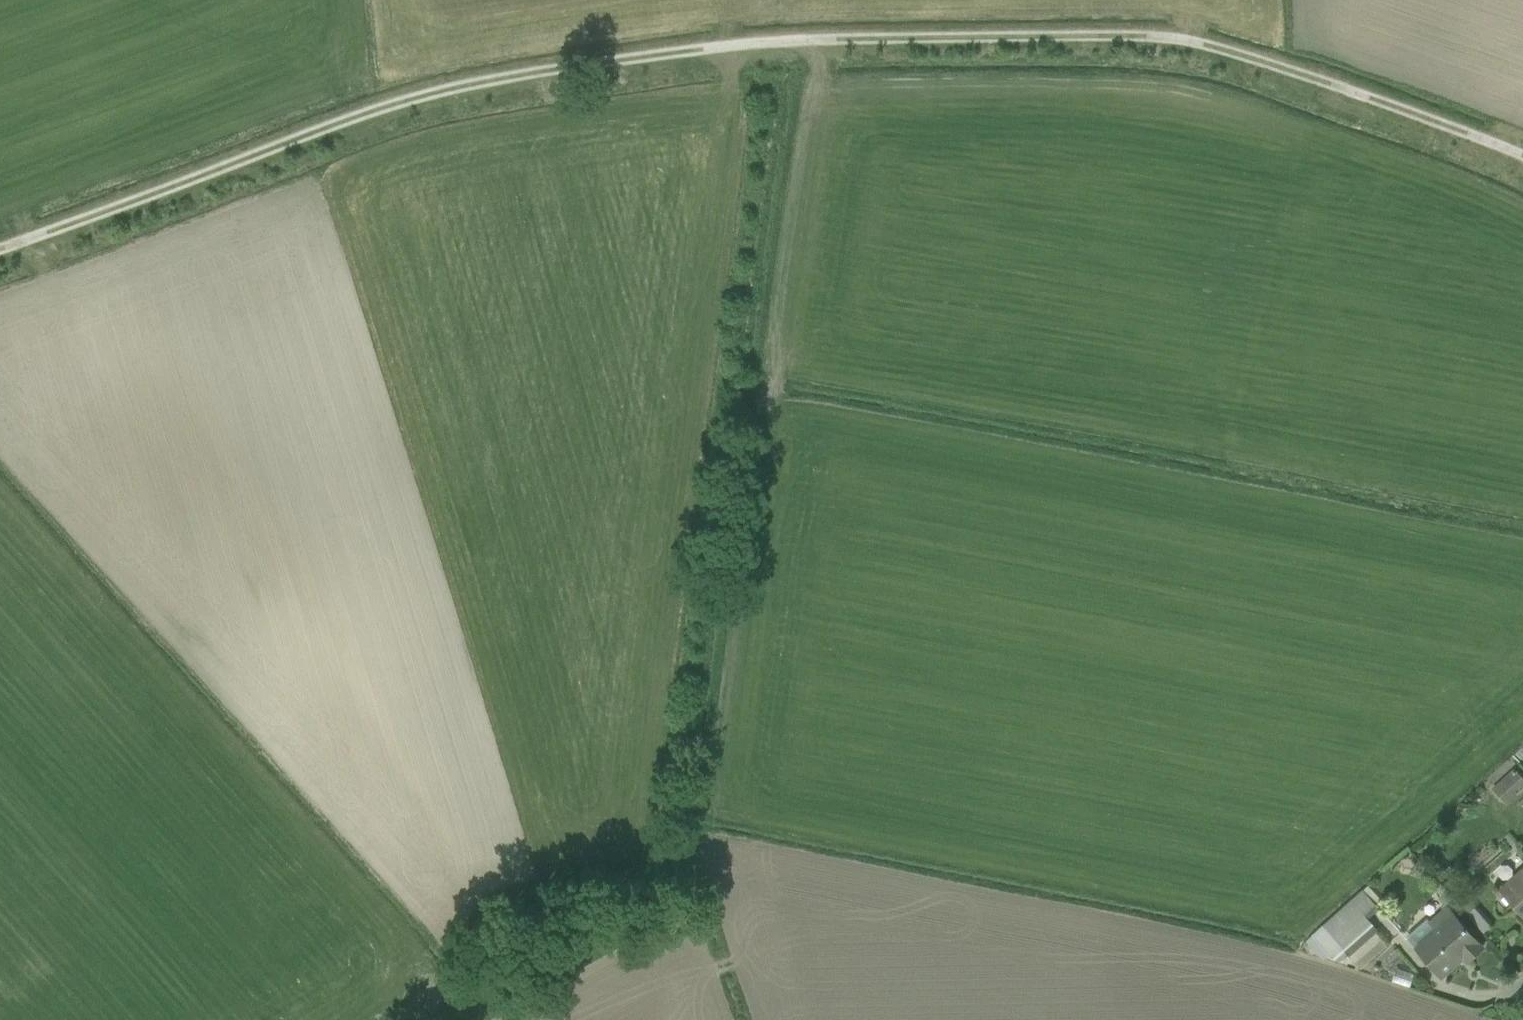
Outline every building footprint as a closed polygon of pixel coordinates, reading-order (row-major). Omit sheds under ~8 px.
[(1507,805),(1522,791),(1522,779),(1515,769),(1492,789),(1507,805)] [(1522,916),(1522,868),(1499,889),(1522,916)] [(1406,937),(1441,976),(1463,957),(1467,961),(1482,948),(1456,918),(1464,911),(1437,882),(1434,885),(1437,888),(1435,890),(1440,896),(1438,898),(1444,904),(1440,907),(1442,909),(1429,921),(1427,919),(1406,937)] [(1347,955),(1360,970),(1389,943),(1368,919),(1379,909),(1376,906),(1381,901),(1368,886),(1305,941),(1324,960),(1328,956),(1330,957),(1341,961),(1347,955)] [(1466,914),(1483,932),(1493,923),(1470,899),(1461,906),(1467,913),(1466,914)] [(1409,987),(1414,974),(1396,968),(1392,981),(1409,987)]
